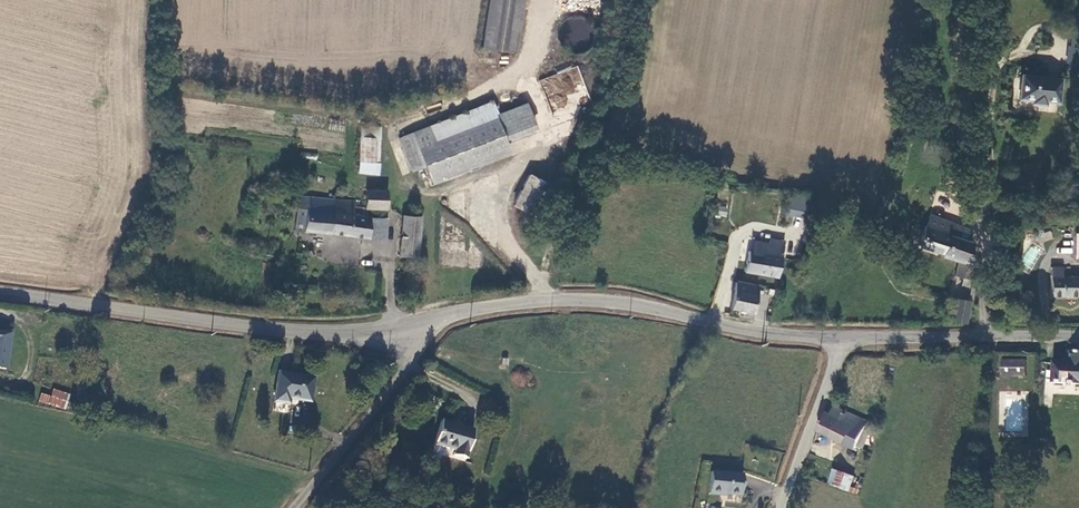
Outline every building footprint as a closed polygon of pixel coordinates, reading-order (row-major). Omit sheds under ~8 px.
[(525,0),(488,0),(483,46),(518,50),(525,0)] [(1057,101),(1060,78),(1021,73),(1019,97),(1031,98),(1031,103),(1044,105),(1044,100),(1057,101)] [(497,117),(505,135),(555,115),(546,95),(496,114),(497,117)] [(430,123),(437,139),(497,117),(496,114),(490,100),(430,123)] [(505,135),(497,117),(437,139),(419,146),(426,165),(431,178),(510,147),(505,135)] [(437,139),(430,123),(401,135),(414,169),(426,165),(419,146),(437,139)] [(362,125),(359,171),(376,172),(378,125),(362,125)] [(299,167),(299,176),(314,177),(315,168),(299,167)] [(542,218),(557,188),(532,175),(529,180),(518,176),(510,193),(519,198),(516,204),(542,218)] [(388,206),(388,188),(368,187),(366,206),(355,205),(356,198),(304,193),(300,230),(385,238),(387,218),(370,216),(371,207),(388,206)] [(790,216),(806,216),(806,195),(791,195),(790,216)] [(406,213),(404,257),(423,257),(424,214),(406,213)] [(968,263),(971,249),(971,241),(966,239),(970,224),(932,213),(928,224),(922,242),(942,249),(940,254),(957,259),(954,275),(961,276),(961,284),(968,286),(971,264),(968,263)] [(750,236),(748,247),(750,247),(782,256),(784,243),(750,236)] [(746,267),(778,275),(782,256),(750,247),(746,267)] [(1078,293),(1078,274),(1061,275),(1060,294),(1078,293)] [(1050,295),(1060,294),(1061,275),(1050,276),(1050,295)] [(758,284),(737,279),(731,302),(752,308),(758,284)] [(968,299),(953,297),(950,319),(965,321),(968,299)] [(989,312),(989,316),(996,321),(1000,315),(1000,311),(997,307),(994,307),(991,308),(989,312)] [(0,328),(0,368),(5,369),(10,330),(0,328)] [(1068,384),(1078,385),(1078,352),(1062,351),(1062,363),(1050,362),(1049,384),(1060,384),(1060,374),(1069,374),(1068,384)] [(1023,360),(1000,359),(999,375),(1022,377),(1023,360)] [(312,403),(316,375),(278,370),(274,401),(291,403),(292,398),(312,403)] [(66,409),(70,393),(53,388),(51,396),(41,393),(38,401),(66,409)] [(817,431),(830,437),(839,418),(852,425),(855,418),(856,415),(836,405),(831,415),(826,412),(817,431)] [(431,448),(464,458),(472,427),(439,418),(431,448)] [(830,437),(845,443),(852,425),(839,418),(830,437)] [(868,432),(871,425),(855,418),(852,425),(865,431),(868,432)] [(865,431),(852,425),(845,443),(857,449),(858,447),(863,435),(865,431)] [(870,439),(863,435),(858,447),(865,450),(870,439)] [(740,472),(710,470),(708,491),(739,494),(740,472)] [(830,482),(841,486),(845,474),(835,471),(830,482)]
